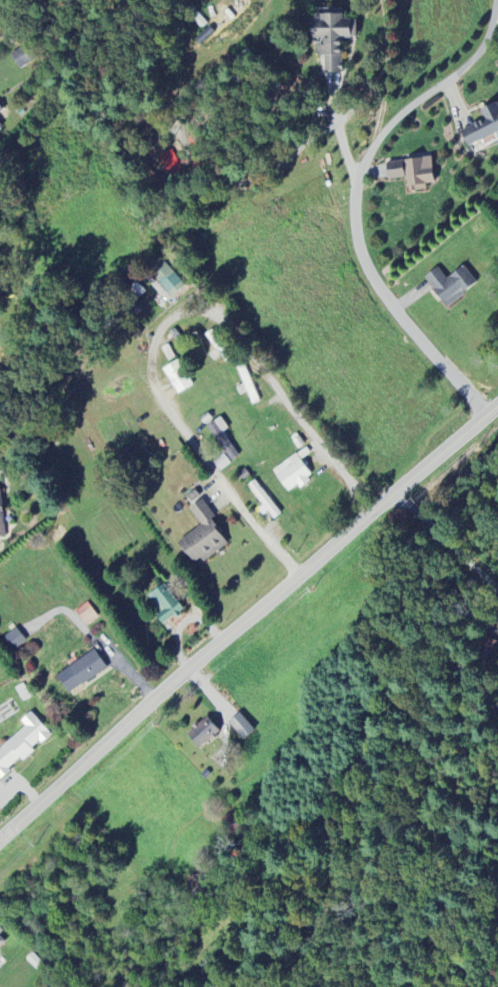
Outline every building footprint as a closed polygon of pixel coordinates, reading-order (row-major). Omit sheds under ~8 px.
[(339,76),(339,41),(352,41),(352,22),(339,22),(339,18),(307,18),(307,41),(315,41),(315,58),(321,58),(321,76),(339,76)] [(464,146),(497,135),(497,105),(478,111),(482,124),(460,131),(464,146)] [(433,184),(431,159),(385,163),(387,181),(406,180),(407,194),(426,192),(425,185),(433,184)] [(166,302),(185,285),(163,261),(144,279),(166,302)] [(423,279),(446,309),(477,286),(463,268),(446,281),(437,269),(423,279)] [(163,369),(176,396),(192,388),(180,361),(163,369)] [(237,369),(243,386),(236,388),(239,396),(247,393),(252,405),(260,402),(246,365),(237,369)] [(238,457),(223,434),(228,430),(220,417),(206,427),(231,462),(238,457)] [(220,471),(230,463),(223,455),(213,463),(220,471)] [(272,471),(287,494),(297,487),(299,490),(312,481),(296,455),(272,471)] [(247,486),(265,515),(268,513),(273,521),(279,517),(256,481),(247,486)] [(227,545),(210,521),(214,518),(202,500),(188,510),(200,527),(177,543),(194,568),(227,545)] [(147,597),(160,614),(155,618),(162,627),(183,611),(163,585),(147,597)] [(76,610),(83,627),(98,620),(90,604),(76,610)] [(26,642),(15,629),(4,638),(14,651),(26,642)] [(56,676),(68,695),(106,670),(94,652),(56,676)] [(21,760),(22,761),(51,736),(31,713),(20,722),(25,727),(0,748),(0,779),(21,760)] [(242,741),(254,733),(240,714),(228,723),(242,741)] [(220,733),(205,717),(186,736),(200,751),(220,733)]
